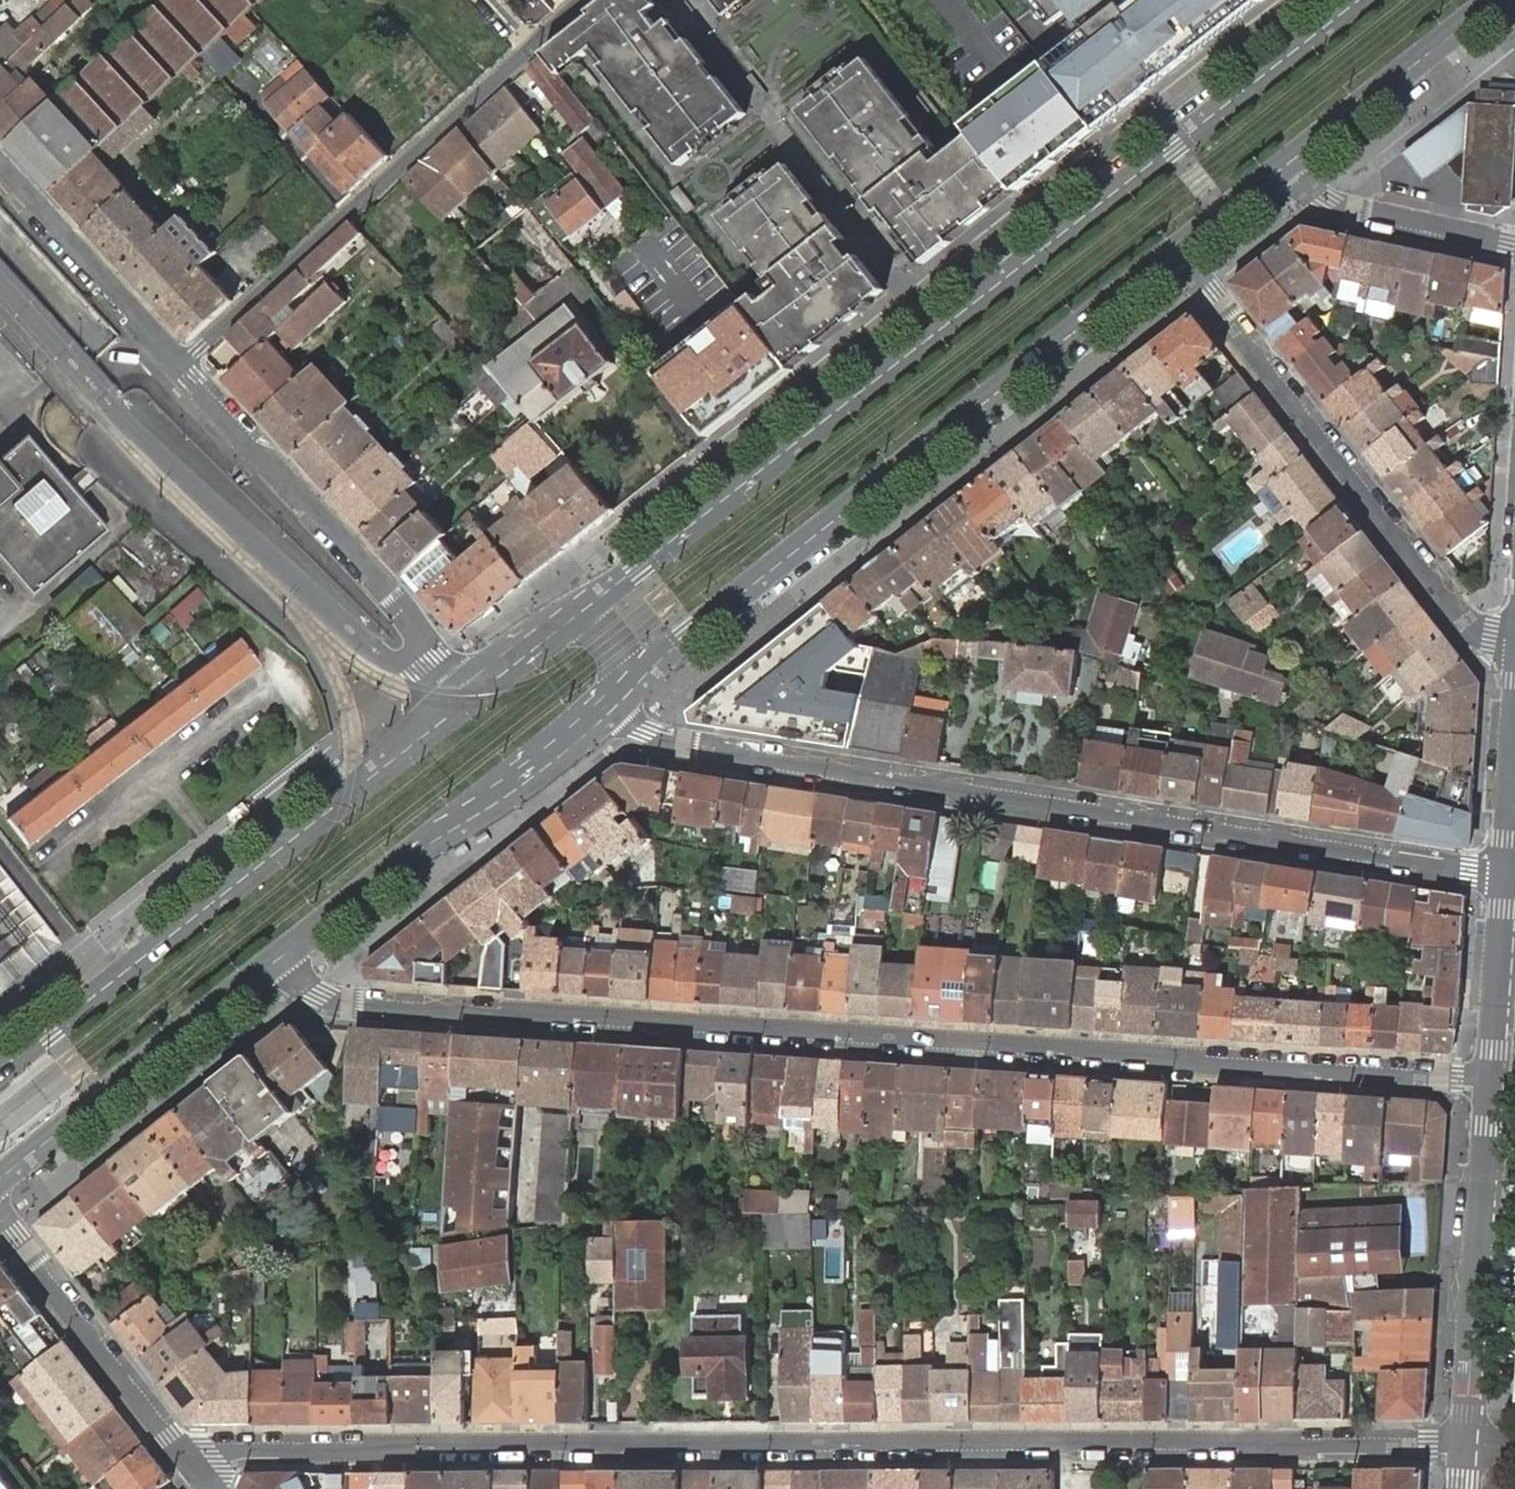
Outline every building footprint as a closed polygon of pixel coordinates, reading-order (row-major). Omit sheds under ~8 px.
[(0,70),(0,110),(25,87),(20,81),(17,78),(34,63),(55,43),(67,33),(83,18),(75,11),(84,2),(82,0),(74,0),(60,13),(44,28),(35,36),(36,37),(27,45),(5,65),(0,70)] [(161,2),(55,101),(99,149),(145,107),(184,71),(192,64),(201,55),(252,9),(261,0),(164,0),(161,2)] [(658,0),(604,0),(544,53),(560,73),(589,50),(678,166),(691,156),(695,161),(737,128),(733,123),(746,113),(658,0)] [(730,15),(747,0),(717,0),(730,15)] [(1262,0),(1128,0),(1123,4),(1119,0),(1030,0),(1050,25),(1070,8),(1087,30),(1046,64),(1052,72),(1100,131),(1262,0)] [(35,19),(44,28),(60,13),(52,4),(35,19)] [(235,44),(255,28),(246,17),(226,33),(235,44)] [(35,19),(18,35),(27,45),(36,37),(35,36),(44,28),(35,19)] [(5,65),(27,45),(18,35),(14,31),(7,38),(0,31),(0,70),(5,65)] [(206,52),(223,74),(240,60),(222,39),(206,52)] [(597,120),(544,54),(529,67),(544,86),(543,87),(581,133),(597,120)] [(923,265),(1020,192),(974,134),(945,156),(867,58),(855,67),(851,63),(810,95),(813,100),(801,110),(923,265)] [(199,72),(192,64),(184,71),(192,79),(199,72)] [(364,180),(388,158),(350,116),(338,126),(320,106),(331,97),(311,75),(307,70),(290,85),(284,80),(263,97),(269,104),(292,130),(311,150),(335,178),(350,192),(364,180)] [(1020,192),(1100,131),(1052,72),(974,134),(1020,192)] [(0,110),(0,133),(9,143),(53,102),(33,80),(25,87),(0,110)] [(541,131),(507,87),(461,129),(495,173),(541,131)] [(1482,90),(1481,104),(1480,112),(1495,113),(1495,120),(1514,122),(1514,93),(1482,90)] [(247,106),(238,96),(233,101),(242,112),(247,106)] [(53,102),(9,143),(53,191),(95,152),(99,149),(55,101),(53,102)] [(1449,168),(1468,191),(1471,142),(1478,143),(1480,112),(1481,104),(1471,106),(1404,159),(1426,186),(1449,168)] [(53,191),(87,228),(129,190),(137,182),(132,177),(124,185),(114,173),(110,168),(106,164),(118,155),(150,125),(157,119),(145,107),(99,149),(95,152),(53,191)] [(1468,203),(1510,206),(1514,144),(1514,129),(1514,122),(1495,120),(1495,113),(1480,112),(1478,143),(1471,142),(1468,191),(1468,203)] [(470,195),(495,173),(461,129),(406,179),(444,219),(462,203),(469,211),(477,203),(470,195)] [(607,208),(627,193),(584,139),(565,155),(607,208)] [(887,294),(787,166),(774,176),(770,171),(729,204),(732,209),(720,219),(768,280),(764,284),(774,297),(764,305),(757,296),(744,304),(785,357),(792,368),(887,294)] [(574,234),(603,210),(574,172),(544,196),(528,208),(558,246),(574,234)] [(87,228),(124,268),(165,230),(156,219),(145,208),(129,190),(87,228)] [(1468,203),(1467,211),(1495,217),(1510,206),(1468,203)] [(124,268),(159,307),(201,268),(203,266),(218,252),(183,214),(165,230),(124,268)] [(363,233),(355,225),(352,222),(228,336),(250,358),(270,339),(275,334),(280,330),(282,328),(273,319),(313,283),(311,280),(324,269),(363,233)] [(1334,294),(1337,299),(1337,298),(1341,279),(1351,236),(1307,226),(1304,227),(1290,238),(1334,294)] [(1358,310),(1365,311),(1368,298),(1371,286),(1380,243),(1351,236),(1341,279),(1363,284),(1359,302),(1358,310)] [(1290,238),(1264,258),(1300,304),(1313,295),(1316,299),(1323,293),(1326,297),(1328,299),(1334,294),(1290,238)] [(1409,249),(1380,243),(1371,286),(1401,292),(1409,249)] [(1398,304),(1397,311),(1405,313),(1428,317),(1432,299),(1441,256),(1409,249),(1401,292),(1398,304)] [(1428,317),(1428,318),(1436,320),(1437,315),(1463,321),(1463,319),(1465,311),(1475,264),(1441,256),(1432,299),(1428,317)] [(1233,283),(1279,342),(1310,318),(1306,312),(1300,304),(1264,258),(1233,283)] [(1474,307),(1503,313),(1506,270),(1475,264),(1465,311),(1463,319),(1471,321),(1474,307)] [(201,268),(159,307),(191,341),(235,300),(230,295),(226,290),(216,280),(203,266),(201,268)] [(517,272),(504,284),(524,307),(538,295),(517,272)] [(1341,279),(1337,298),(1359,302),(1363,284),(1341,279)] [(347,301),(330,283),(282,328),(280,330),(289,340),(296,348),(347,301)] [(1368,298),(1398,304),(1401,292),(1371,286),(1368,298)] [(785,357),(744,304),(719,323),(659,371),(667,380),(696,417),(707,433),(792,368),(785,357)] [(531,416),(537,422),(563,401),(564,402),(583,387),(595,378),(614,363),(569,307),(520,346),(493,368),(490,370),(511,394),(531,416)] [(1193,314),(1154,346),(1183,383),(1198,402),(1216,389),(1206,377),(1199,369),(1213,358),(1222,351),(1214,340),(1193,314)] [(1279,342),(1294,362),(1318,344),(1314,338),(1322,332),(1310,318),(1279,342)] [(468,364),(477,356),(443,320),(434,327),(468,364)] [(1488,357),(1500,360),(1501,343),(1460,335),(1456,351),(1488,357)] [(250,358),(226,379),(260,416),(304,377),(312,369),(307,364),(300,372),(290,360),(286,357),(270,339),(250,358)] [(1349,368),(1355,349),(1328,340),(1330,343),(1341,358),(1349,368)] [(1294,362),(1309,382),(1341,358),(1330,343),(1322,349),(1318,344),(1294,362)] [(1154,346),(1127,367),(1162,412),(1171,424),(1180,417),(1179,416),(1167,401),(1164,397),(1179,385),(1183,383),(1154,346)] [(1356,377),(1380,358),(1355,349),(1349,368),(1356,377)] [(1488,357),(1456,351),(1450,359),(1473,369),(1488,357)] [(1500,360),(1488,357),(1473,369),(1472,382),(1499,383),(1500,360)] [(1309,382),(1325,402),(1356,377),(1349,368),(1341,358),(1309,382)] [(1325,402),(1345,427),(1390,392),(1375,374),(1379,371),(1386,365),(1380,358),(1356,377),(1325,402)] [(511,394),(490,370),(480,359),(466,371),(498,406),(511,394)] [(1127,367),(1095,392),(1130,437),(1133,435),(1149,423),(1162,412),(1127,367)] [(260,416),(295,454),(339,415),(347,407),(341,401),(333,408),(329,404),(319,392),(309,383),(317,376),(312,369),(304,377),(260,416)] [(1214,394),(1230,413),(1255,393),(1240,374),(1214,394)] [(1345,427),(1365,453),(1410,418),(1395,399),(1406,391),(1401,384),(1394,390),(1390,392),(1345,427)] [(1406,391),(1395,399),(1410,418),(1421,410),(1406,391)] [(1095,392),(1063,417),(1098,461),(1098,462),(1130,437),(1095,392)] [(1230,413),(1215,425),(1220,431),(1231,423),(1256,454),(1285,432),(1255,393),(1230,413)] [(329,492),(382,443),(371,431),(374,429),(361,415),(359,417),(349,406),(347,407),(339,415),(295,454),(329,492)] [(1365,453),(1385,478),(1431,445),(1415,425),(1419,422),(1426,417),(1421,410),(1410,418),(1365,453)] [(1063,417),(1040,435),(1074,479),(1083,492),(1090,501),(1114,482),(1098,462),(1098,461),(1063,417)] [(1419,422),(1415,425),(1431,445),(1435,442),(1441,437),(1426,417),(1419,422)] [(520,469),(531,481),(558,458),(528,425),(502,449),(520,469)] [(1249,481),(1258,493),(1304,456),(1285,432),(1256,454),(1266,468),(1249,481)] [(1040,435),(1018,452),(1061,507),(1063,508),(1071,501),(1075,499),(1083,492),(1074,479),(1040,435)] [(1385,478),(1406,504),(1450,470),(1436,451),(1447,444),(1441,437),(1435,442),(1431,445),(1385,478)] [(28,589),(99,528),(22,438),(0,457),(0,555),(28,589)] [(408,491),(418,482),(406,469),(409,467),(396,453),(393,455),(382,443),(329,492),(365,530),(408,491)] [(1018,452),(993,472),(1028,517),(1036,527),(1048,518),(1052,514),(1061,507),(1018,452)] [(1296,515),(1309,531),(1343,506),(1304,456),(1258,493),(1283,525),(1296,515)] [(1406,504),(1425,530),(1470,495),(1456,477),(1459,474),(1466,469),(1461,462),(1450,470),(1406,504)] [(565,550),(614,511),(578,468),(576,465),(541,493),(531,481),(530,482),(520,469),(509,478),(524,498),(528,503),(547,527),(565,550)] [(993,472),(961,497),(997,542),(1003,537),(1028,517),(993,472)] [(1425,530),(1457,571),(1478,554),(1467,540),(1490,522),(1475,502),(1485,494),(1480,487),(1474,492),(1470,495),(1425,530)] [(384,551),(428,511),(408,491),(365,530),(384,551)] [(961,497),(930,522),(974,578),(975,579),(1001,557),(1006,554),(1002,549),(997,542),(961,497)] [(526,581),(565,550),(547,527),(528,503),(524,498),(508,510),(514,518),(497,530),(491,536),(491,537),(526,581)] [(1309,531),(1308,532),(1312,536),(1303,543),(1320,565),(1329,558),(1363,531),(1343,506),(1309,531)] [(449,535),(428,511),(384,551),(406,575),(445,538),(449,535)] [(930,522),(897,547),(924,580),(928,586),(933,592),(946,582),(954,593),(974,578),(930,522)] [(1329,558),(1320,565),(1307,575),(1313,582),(1320,576),(1323,573),(1338,592),(1383,557),(1363,531),(1329,558)] [(496,604),(526,581),(491,537),(463,561),(496,604)] [(459,633),(496,604),(463,561),(445,538),(406,575),(423,594),(459,633)] [(1130,553),(1123,559),(1139,580),(1153,570),(1171,594),(1186,583),(1151,538),(1130,553)] [(897,547),(876,564),(911,608),(913,611),(923,604),(914,594),(912,591),(924,580),(897,547)] [(1334,595),(1327,601),(1332,608),(1339,602),(1343,599),(1358,618),(1403,583),(1383,557),(1338,592),(1334,595)] [(876,564),(851,583),(875,614),(891,601),(894,605),(902,615),(911,608),(876,564)] [(52,602),(66,619),(105,585),(91,569),(52,602)] [(851,583),(827,602),(855,638),(866,630),(864,628),(878,617),(875,614),(851,583)] [(1423,608),(1403,583),(1358,618),(1354,621),(1346,627),(1366,652),(1374,646),(1377,643),(1423,608)] [(141,624),(139,621),(105,585),(66,619),(67,620),(102,659),(110,652),(136,628),(141,624)] [(1249,585),(1240,592),(1251,605),(1259,598),(1249,585)] [(199,587),(172,610),(183,623),(210,601),(199,587)] [(1240,592),(1228,601),(1245,622),(1263,608),(1266,606),(1259,598),(1251,605),(1240,592)] [(1095,631),(1088,654),(1119,663),(1121,655),(1136,660),(1141,645),(1132,642),(1133,637),(1128,634),(1136,606),(1106,596),(1095,631)] [(818,672),(868,685),(876,648),(859,643),(855,638),(827,602),(787,634),(818,672)] [(1273,620),(1263,608),(1245,622),(1256,636),(1273,620)] [(1366,652),(1360,657),(1366,664),(1379,653),(1383,651),(1398,669),(1443,634),(1423,608),(1377,643),(1374,646),(1366,652)] [(1044,625),(1042,648),(1078,653),(1087,655),(1088,654),(1095,631),(1044,625)] [(1207,631),(1191,677),(1224,687),(1232,690),(1280,705),(1289,679),(1283,677),(1266,672),(1268,667),(1270,658),(1255,653),(1250,651),(1252,645),(1241,642),(1207,631)] [(818,672),(787,634),(699,703),(704,726),(852,748),(868,685),(818,672)] [(1443,634),(1398,669),(1412,687),(1408,690),(1401,695),(1404,699),(1407,703),(1416,696),(1426,689),(1463,660),(1443,634)] [(936,640),(925,644),(924,652),(959,655),(959,653),(961,641),(936,640)] [(971,640),(961,640),(961,641),(959,653),(975,655),(1011,660),(1007,690),(1073,697),(1078,653),(1042,648),(1026,645),(971,640)] [(12,818),(33,843),(262,667),(244,642),(12,818)] [(868,685),(852,748),(904,756),(912,713),(915,698),(924,652),(925,644),(925,643),(906,652),(900,654),(876,648),(868,685)] [(56,651),(45,659),(51,667),(62,659),(56,651)] [(959,653),(959,655),(957,667),(972,670),(975,655),(959,653)] [(1481,682),(1463,660),(1426,689),(1430,695),(1428,731),(1477,735),(1481,682)] [(21,666),(0,683),(0,685),(7,695),(30,677),(21,666)] [(1128,671),(1124,686),(1137,689),(1140,674),(1128,671)] [(915,698),(912,713),(948,719),(950,704),(915,698)] [(912,713),(904,756),(940,762),(948,719),(912,713)] [(1358,725),(1338,719),(1327,729),(1355,738),(1358,725)] [(1198,803),(1224,807),(1234,741),(1236,730),(1210,726),(1207,746),(1198,803)] [(1133,733),(1124,791),(1164,797),(1173,742),(1152,739),(1153,731),(1134,728),(1133,733)] [(1089,742),(1083,784),(1124,791),(1133,733),(1125,731),(1124,738),(1123,747),(1089,742)] [(1475,774),(1477,735),(1428,731),(1427,738),(1433,738),(1432,754),(1426,754),(1426,759),(1475,774)] [(1164,797),(1198,803),(1207,746),(1173,740),(1173,742),(1164,797)] [(1234,741),(1224,807),(1269,814),(1276,774),(1247,769),(1251,744),(1234,741)] [(1388,788),(1366,782),(1358,828),(1399,834),(1423,758),(1399,751),(1388,788)] [(1423,758),(1399,834),(1471,845),(1475,774),(1426,759),(1423,758)] [(619,766),(602,778),(630,813),(643,803),(656,804),(656,807),(664,808),(665,803),(681,805),(685,773),(627,763),(619,766)] [(1288,765),(1280,815),(1312,820),(1320,770),(1288,765)] [(1320,770),(1312,820),(1358,828),(1366,782),(1320,768),(1320,770)] [(727,779),(685,773),(681,805),(678,818),(684,820),(713,824),(719,825),(727,779)] [(602,778),(562,811),(593,850),(604,864),(606,866),(637,842),(641,848),(651,839),(631,813),(630,813),(602,778)] [(771,786),(727,779),(719,825),(736,827),(737,823),(744,824),(742,834),(744,834),(749,834),(757,836),(754,851),(754,853),(762,854),(763,846),(771,786)] [(779,834),(814,840),(821,794),(771,786),(763,846),(772,848),(773,839),(778,840),(779,834)] [(814,840),(813,848),(821,849),(822,842),(837,844),(836,851),(843,852),(843,849),(844,840),(850,799),(821,794),(814,840)] [(872,853),(881,803),(850,799),(844,840),(859,842),(858,851),(872,853)] [(872,853),(869,870),(880,871),(884,847),(904,850),(910,808),(881,803),(872,853)] [(896,898),(894,910),(924,913),(925,900),(939,816),(940,813),(910,808),(904,850),(896,898)] [(562,811),(538,829),(570,869),(593,850),(562,811)] [(965,820),(939,816),(925,900),(951,904),(965,820)] [(1018,825),(997,822),(992,853),(1013,857),(1018,825)] [(1018,825),(1013,857),(1042,861),(1047,829),(1018,825)] [(538,829),(515,848),(552,894),(557,890),(551,883),(565,872),(571,879),(576,876),(570,869),(538,829)] [(1047,829),(1042,861),(1040,876),(1086,883),(1093,837),(1047,829)] [(757,836),(749,834),(748,837),(746,850),(754,851),(757,836)] [(1128,842),(1093,837),(1086,883),(1086,887),(1098,889),(1104,889),(1121,892),(1128,842)] [(1166,848),(1128,842),(1121,892),(1120,895),(1137,897),(1140,900),(1151,902),(1157,900),(1158,900),(1166,848)] [(515,848),(487,869),(522,914),(545,897),(548,901),(553,896),(552,894),(515,848)] [(570,869),(576,876),(581,883),(604,864),(593,850),(570,869)] [(1235,913),(1244,860),(1214,855),(1205,908),(1235,913)] [(1235,913),(1233,926),(1242,927),(1245,904),(1267,907),(1267,905),(1273,865),(1244,860),(1235,913)] [(1273,865),(1267,905),(1312,912),(1318,872),(1273,865)] [(710,888),(757,892),(759,874),(713,866),(710,888)] [(61,945),(0,868),(0,994),(56,950),(61,945)] [(487,869),(452,897),(483,937),(489,945),(485,955),(482,987),(504,988),(505,987),(505,978),(508,944),(501,936),(511,928),(519,938),(530,929),(530,927),(530,925),(522,914),(487,869)] [(1312,912),(1310,923),(1319,924),(1320,914),(1326,915),(1343,917),(1355,919),(1354,930),(1360,931),(1360,926),(1367,880),(1318,872),(1312,912)] [(1377,929),(1386,930),(1393,884),(1367,880),(1360,926),(1364,927),(1377,929)] [(1393,884),(1386,930),(1395,932),(1408,934),(1411,935),(1418,888),(1393,884)] [(1411,935),(1410,946),(1422,947),(1464,950),(1467,895),(1418,888),(1411,935)] [(865,898),(865,907),(882,909),(887,910),(894,910),(896,898),(883,896),(866,895),(865,896),(865,898)] [(452,897),(426,918),(448,946),(448,964),(483,937),(452,897)] [(755,899),(732,897),(731,911),(753,914),(755,899)] [(856,898),(856,907),(857,907),(865,907),(865,898),(856,898)] [(857,907),(856,917),(887,919),(887,910),(882,909),(865,907),(857,907)] [(1207,922),(1233,926),(1235,913),(1205,908),(1207,922)] [(426,918),(401,937),(421,962),(427,963),(448,946),(426,918)] [(1189,919),(1185,943),(1188,943),(1198,944),(1202,921),(1189,919)] [(1079,930),(1079,931),(1105,934),(1114,935),(1115,925),(1081,921),(1079,930)] [(654,939),(650,999),(676,1000),(680,948),(681,932),(681,923),(672,923),(671,940),(670,951),(657,950),(658,939),(654,939)] [(530,929),(526,990),(561,992),(564,947),(564,939),(548,938),(538,937),(538,933),(538,927),(530,927),(530,929)] [(619,950),(616,996),(650,999),(654,939),(654,937),(654,930),(620,927),(620,934),(620,939),(619,950)] [(826,948),(822,1010),(850,1012),(854,946),(855,937),(832,935),(833,929),(828,928),(826,948)] [(1129,930),(1128,937),(1157,940),(1158,933),(1129,930)] [(680,948),(676,1000),(700,1002),(705,941),(705,934),(681,932),(680,948)] [(764,956),(760,1006),(790,1008),(793,953),(794,941),(787,941),(788,935),(772,934),(772,938),(765,938),(764,956)] [(565,935),(564,939),(564,947),(585,948),(586,937),(565,935)] [(421,962),(401,937),(365,965),(370,979),(420,983),(448,984),(448,964),(427,963),(421,962)] [(585,948),(564,947),(561,992),(588,994),(592,937),(586,937),(585,948)] [(592,937),(588,994),(616,996),(619,950),(598,949),(599,937),(592,937)] [(620,939),(599,937),(598,949),(619,950),(620,939)] [(992,954),(993,938),(974,937),(974,939),(974,943),(973,953),(992,954)] [(959,942),(958,947),(958,952),(973,953),(974,943),(974,939),(963,938),(959,942)] [(972,961),(968,1020),(995,1022),(999,963),(999,956),(1000,939),(993,938),(992,954),(973,953),(972,961)] [(671,940),(658,939),(657,950),(670,951),(671,940)] [(1230,947),(1239,949),(1259,950),(1260,942),(1231,939),(1230,947)] [(705,941),(700,1002),(724,1004),(728,958),(711,957),(712,949),(712,942),(705,941)] [(919,976),(917,1018),(968,1020),(972,961),(973,953),(958,952),(958,947),(936,945),(936,950),(921,949),(920,966),(919,976)] [(1274,945),(1273,956),(1278,956),(1284,957),(1290,957),(1291,947),(1274,945)] [(854,946),(850,1012),(879,1014),(883,974),(883,964),(885,948),(854,946)] [(1419,960),(1418,973),(1430,975),(1462,977),(1464,950),(1422,947),(1421,960),(1419,960)] [(793,953),(790,1008),(822,1010),(826,948),(817,948),(817,950),(817,954),(805,954),(793,953)] [(728,950),(712,949),(711,957),(728,958),(728,953),(728,950)] [(728,958),(724,1004),(760,1006),(764,956),(755,955),(754,961),(737,960),(737,954),(728,953),(728,958)] [(1022,958),(999,956),(999,963),(1022,965),(1022,958)] [(999,963),(995,1022),(1025,1024),(1029,959),(1022,958),(1022,965),(999,963)] [(1077,962),(1073,1027),(1098,1029),(1102,982),(1103,962),(1097,962),(1097,967),(1082,966),(1083,958),(1077,958),(1077,962)] [(1029,959),(1025,1024),(1073,1027),(1077,962),(1069,962),(1069,971),(1036,969),(1037,959),(1029,959)] [(1069,962),(1037,959),(1036,969),(1069,971),(1069,962)] [(1368,1003),(1352,1003),(1348,1046),(1373,1048),(1378,987),(1379,974),(1380,967),(1380,965),(1355,962),(1355,967),(1372,969),(1371,986),(1369,986),(1368,1003)] [(920,966),(883,964),(883,974),(919,976),(920,966)] [(1126,972),(1122,1031),(1158,1033),(1163,973),(1163,968),(1154,967),(1153,977),(1132,976),(1133,966),(1127,965),(1126,972)] [(1154,967),(1133,966),(1132,976),(1153,977),(1154,967)] [(1102,982),(1098,1029),(1122,1031),(1126,972),(1117,971),(1116,983),(1102,982)] [(1163,973),(1158,1033),(1180,1035),(1184,985),(1185,975),(1163,973)] [(1206,987),(1203,1036),(1233,1038),(1236,995),(1236,990),(1213,988),(1214,973),(1207,973),(1206,987)] [(883,974),(879,1014),(917,1018),(919,976),(883,974)] [(1427,1005),(1461,1008),(1462,977),(1430,975),(1429,981),(1427,1005)] [(1184,985),(1180,1035),(1203,1036),(1206,987),(1184,985)] [(1389,988),(1378,987),(1373,1048),(1398,1050),(1402,1009),(1402,1006),(1387,1005),(1389,988)] [(1236,995),(1233,1038),(1278,1042),(1281,998),(1236,995)] [(1281,998),(1278,1042),(1323,1045),(1326,1001),(1281,998)] [(1352,1003),(1326,1001),(1323,1045),(1348,1046),(1352,1003)] [(1402,1009),(1398,1050),(1423,1051),(1425,1026),(1427,1005),(1421,1004),(1420,1011),(1402,1009)] [(1425,1026),(1457,1028),(1461,1008),(1427,1005),(1425,1026)] [(290,1024),(251,1055),(296,1114),(306,1105),(313,1099),(305,1089),(330,1070),(294,1025),(290,1024)] [(1451,1053),(1453,1051),(1457,1028),(1425,1026),(1423,1051),(1451,1053)] [(385,1030),(355,1028),(350,1102),(374,1104),(372,1121),(379,1122),(380,1117),(380,1107),(380,1103),(381,1088),(385,1030)] [(426,1033),(385,1030),(381,1088),(422,1091),(426,1033)] [(422,1110),(420,1133),(431,1134),(433,1102),(454,1103),(458,1035),(426,1033),(422,1091),(421,1106),(422,1110)] [(454,1103),(446,1234),(512,1223),(512,1219),(521,1100),(521,1093),(526,1040),(458,1035),(454,1103)] [(533,1101),(574,1103),(575,1096),(578,1044),(537,1041),(526,1040),(521,1093),(521,1100),(533,1101)] [(573,1120),(572,1129),(581,1130),(584,1099),(618,1101),(617,1119),(624,1119),(625,1115),(628,1047),(578,1044),(575,1096),(574,1103),(573,1115),(573,1120)] [(625,1115),(652,1117),(657,1049),(628,1047),(625,1115)] [(657,1049),(652,1117),(681,1118),(681,1112),(685,1051),(657,1049)] [(685,1051),(681,1112),(689,1113),(689,1110),(690,1090),(696,1090),(708,1091),(706,1120),(721,1121),(726,1054),(685,1051)] [(726,1054),(721,1121),(738,1122),(743,1122),(751,1123),(752,1110),(755,1056),(726,1054)] [(296,1114),(251,1055),(215,1083),(261,1142),(296,1114)] [(787,1112),(791,1058),(755,1056),(752,1110),(760,1110),(761,1100),(780,1102),(779,1112),(787,1112)] [(803,1140),(814,1141),(816,1111),(820,1060),(791,1058),(787,1112),(787,1113),(804,1114),(803,1140)] [(816,1111),(843,1113),(843,1105),(845,1062),(820,1060),(816,1111)] [(868,1106),(871,1063),(845,1062),(843,1105),(868,1106)] [(868,1106),(866,1130),(866,1138),(896,1140),(896,1137),(897,1118),(900,1065),(871,1063),(868,1106)] [(897,1118),(896,1137),(904,1137),(905,1119),(905,1109),(940,1111),(940,1121),(939,1130),(939,1140),(948,1140),(948,1130),(951,1069),(900,1065),(897,1118)] [(979,1125),(981,1071),(951,1069),(948,1130),(963,1131),(978,1132),(979,1125)] [(1030,1074),(981,1071),(979,1125),(1002,1127),(1028,1129),(1028,1123),(1030,1074)] [(1058,1076),(1030,1074),(1028,1123),(1055,1125),(1058,1076)] [(1055,1125),(1055,1135),(1087,1137),(1087,1135),(1091,1078),(1058,1076),(1055,1125)] [(1118,1080),(1091,1078),(1087,1135),(1115,1137),(1115,1130),(1118,1080)] [(1118,1080),(1115,1130),(1165,1134),(1168,1084),(1118,1080)] [(261,1142),(215,1083),(179,1112),(221,1165),(232,1181),(241,1174),(239,1171),(230,1159),(250,1143),(261,1158),(269,1152),(261,1142)] [(1217,1087),(1213,1149),(1221,1149),(1222,1139),(1246,1140),(1245,1151),(1253,1151),(1253,1148),(1257,1090),(1217,1087)] [(1257,1090),(1253,1148),(1284,1149),(1287,1092),(1257,1090)] [(1287,1092),(1284,1149),(1316,1152),(1319,1094),(1287,1092)] [(1319,1094),(1316,1152),(1343,1154),(1348,1154),(1352,1096),(1319,1094)] [(1383,1165),(1388,1098),(1352,1096),(1348,1154),(1348,1163),(1370,1165),(1369,1177),(1382,1179),(1383,1165)] [(1414,1182),(1423,1182),(1428,1101),(1388,1098),(1383,1165),(1391,1167),(1392,1155),(1402,1156),(1407,1156),(1416,1157),(1414,1182)] [(1423,1182),(1444,1182),(1449,1114),(1439,1102),(1428,1101),(1423,1182)] [(1212,1105),(1170,1102),(1167,1144),(1182,1145),(1181,1154),(1193,1154),(1194,1145),(1209,1147),(1212,1105)] [(843,1113),(842,1128),(866,1130),(868,1106),(843,1105),(843,1113)] [(422,1110),(380,1107),(379,1131),(420,1133),(422,1110)] [(905,1119),(940,1121),(940,1111),(905,1109),(905,1119)] [(221,1165),(179,1112),(152,1133),(194,1185),(195,1186),(202,1180),(205,1178),(221,1165)] [(537,1222),(566,1224),(566,1217),(572,1129),(573,1120),(573,1115),(545,1113),(537,1222)] [(379,1122),(372,1121),(370,1121),(366,1182),(375,1182),(379,1131),(379,1122)] [(299,1126),(273,1156),(286,1167),(291,1161),(307,1175),(328,1152),(299,1126)] [(948,1140),(947,1145),(977,1146),(978,1137),(978,1136),(963,1135),(963,1131),(948,1130),(948,1140)] [(1115,1130),(1115,1137),(1164,1141),(1165,1134),(1115,1130)] [(194,1185),(152,1133),(114,1163),(153,1212),(156,1215),(160,1212),(194,1185)] [(1221,1149),(1245,1151),(1246,1140),(1222,1139),(1221,1149)] [(153,1212),(114,1163),(75,1194),(113,1243),(132,1229),(136,1226),(153,1212)] [(1271,1173),(1270,1188),(1281,1187),(1283,1173),(1271,1173)] [(1032,1182),(1025,1182),(1024,1201),(1032,1201),(1032,1182)] [(1084,1184),(1052,1183),(1051,1199),(1069,1198),(1083,1198),(1084,1184)] [(1244,1347),(1242,1420),(1297,1420),(1298,1358),(1299,1348),(1299,1343),(1300,1293),(1300,1274),(1301,1210),(1301,1186),(1281,1187),(1270,1188),(1250,1189),(1247,1189),(1247,1194),(1245,1259),(1244,1347)] [(780,1212),(780,1213),(809,1212),(811,1190),(782,1188),(782,1191),(781,1202),(780,1212)] [(782,1191),(747,1189),(746,1200),(781,1202),(782,1191)] [(835,1207),(836,1190),(814,1189),(813,1206),(835,1207)] [(839,1208),(860,1209),(861,1193),(840,1191),(839,1208)] [(113,1243),(75,1194),(36,1225),(76,1277),(106,1254),(110,1259),(119,1251),(113,1243)] [(1225,1210),(1224,1259),(1245,1259),(1247,1194),(1207,1196),(1207,1205),(1207,1212),(1225,1210)] [(1145,1198),(1145,1209),(1169,1207),(1169,1197),(1169,1196),(1145,1198)] [(1195,1198),(1169,1197),(1169,1207),(1169,1230),(1195,1231),(1195,1198)] [(746,1200),(745,1213),(780,1212),(781,1202),(746,1200)] [(1101,1200),(1070,1201),(1070,1225),(1088,1225),(1101,1224),(1101,1200)] [(999,1202),(999,1215),(999,1218),(1024,1217),(1024,1201),(999,1202)] [(1403,1206),(1301,1210),(1300,1274),(1347,1273),(1405,1271),(1403,1206)] [(764,1216),(764,1240),(764,1247),(812,1246),(811,1213),(764,1216)] [(616,1218),(607,1219),(608,1239),(594,1239),(594,1281),(617,1281),(616,1221),(616,1218)] [(666,1311),(666,1243),(665,1220),(616,1221),(617,1281),(617,1294),(617,1310),(666,1311)] [(1184,1248),(1195,1248),(1195,1237),(1184,1236),(1184,1248)] [(444,1248),(446,1289),(509,1279),(506,1239),(444,1248)] [(1070,1242),(1070,1262),(1070,1287),(1084,1287),(1083,1262),(1079,1262),(1079,1243),(1070,1242)] [(218,1258),(227,1272),(251,1269),(255,1269),(237,1245),(218,1258)] [(16,1330),(26,1322),(29,1326),(43,1314),(0,1259),(0,1310),(16,1330)] [(1245,1259),(1224,1259),(1222,1347),(1234,1347),(1244,1347),(1245,1259)] [(1347,1273),(1300,1274),(1300,1293),(1350,1292),(1347,1273)] [(1351,1288),(1376,1287),(1376,1274),(1351,1274),(1351,1288)] [(114,1325),(153,1295),(141,1280),(102,1310),(114,1325)] [(263,1280),(251,1280),(252,1303),(263,1303),(263,1280)] [(1350,1292),(1300,1293),(1299,1343),(1356,1343),(1356,1327),(1378,1326),(1379,1319),(1435,1318),(1437,1288),(1350,1292)] [(1195,1294),(1168,1294),(1168,1329),(1168,1420),(1194,1420),(1194,1347),(1195,1337),(1195,1294)] [(163,1308),(153,1295),(114,1325),(140,1360),(182,1327),(190,1321),(183,1311),(176,1316),(167,1305),(163,1308)] [(1000,1341),(1001,1371),(1001,1421),(1026,1421),(1025,1379),(1025,1366),(1025,1333),(1025,1302),(1000,1301),(1000,1306),(1000,1341)] [(364,1319),(377,1317),(376,1307),(357,1309),(358,1319),(364,1319)] [(454,1307),(437,1307),(438,1339),(454,1339),(454,1323),(454,1307)] [(391,1309),(381,1309),(381,1317),(391,1316),(391,1309)] [(12,1336),(4,1342),(27,1371),(40,1360),(30,1347),(16,1330),(0,1310),(0,1321),(12,1336)] [(934,1366),(935,1421),(972,1421),(971,1314),(960,1314),(960,1342),(947,1342),(947,1358),(934,1359),(934,1366)] [(971,1314),(972,1421),(1001,1421),(1001,1371),(988,1371),(988,1341),(988,1332),(976,1332),(975,1328),(977,1328),(978,1314),(971,1314)] [(744,1316),(696,1316),(696,1341),(692,1341),(692,1372),(696,1372),(696,1394),(716,1394),(716,1397),(747,1397),(747,1341),(744,1341),(744,1316)] [(480,1319),(480,1323),(479,1333),(518,1332),(517,1317),(480,1319)] [(617,1317),(607,1317),(602,1317),(602,1328),(600,1328),(600,1368),(600,1375),(618,1376),(618,1368),(617,1317)] [(1371,1361),(1356,1362),(1356,1371),(1387,1370),(1431,1369),(1435,1318),(1379,1319),(1378,1326),(1378,1337),(1376,1361),(1371,1361)] [(393,1423),(392,1377),(365,1377),(364,1319),(358,1319),(356,1320),(357,1385),(357,1424),(393,1423)] [(398,1319),(391,1319),(392,1377),(393,1423),(440,1423),(438,1364),(430,1364),(430,1371),(430,1375),(399,1375),(399,1372),(399,1365),(399,1330),(413,1329),(412,1319),(398,1319)] [(216,1339),(225,1332),(219,1324),(204,1335),(200,1330),(197,1326),(192,1320),(190,1321),(182,1327),(140,1360),(159,1384),(216,1339)] [(40,1360),(64,1341),(54,1328),(30,1347),(40,1360)] [(781,1329),(783,1422),(816,1422),(814,1355),(814,1334),(814,1329),(781,1329)] [(1147,1379),(1147,1420),(1168,1420),(1168,1329),(1159,1329),(1159,1366),(1159,1379),(1147,1379)] [(560,1370),(561,1423),(588,1423),(588,1362),(570,1362),(569,1330),(560,1330),(560,1360),(560,1370)] [(848,1368),(849,1422),(879,1422),(877,1343),(877,1332),(864,1332),(865,1354),(865,1368),(848,1368)] [(921,1367),(921,1337),(906,1337),(906,1352),(916,1351),(916,1367),(921,1367)] [(220,1345),(216,1339),(159,1384),(189,1423),(190,1424),(229,1376),(211,1352),(220,1345)] [(75,1440),(116,1408),(91,1377),(64,1341),(40,1360),(27,1371),(23,1374),(75,1440)] [(1001,1371),(1000,1341),(988,1341),(988,1371),(1001,1371)] [(1025,1379),(1026,1421),(1071,1421),(1071,1345),(1071,1342),(1058,1342),(1058,1365),(1044,1365),(1044,1379),(1025,1379)] [(1102,1350),(1102,1421),(1147,1420),(1147,1379),(1147,1366),(1147,1350),(1140,1350),(1140,1359),(1134,1359),(1134,1364),(1130,1364),(1124,1363),(1120,1364),(1120,1342),(1113,1342),(1113,1349),(1102,1350)] [(877,1343),(879,1422),(907,1421),(906,1367),(886,1367),(885,1343),(877,1343)] [(1071,1345),(1071,1421),(1102,1421),(1102,1350),(1102,1345),(1090,1345),(1090,1364),(1080,1364),(1080,1345),(1071,1345)] [(518,1360),(518,1423),(561,1423),(560,1370),(532,1371),(532,1356),(537,1356),(537,1346),(518,1346),(518,1360)] [(1194,1347),(1194,1420),(1242,1420),(1244,1347),(1234,1347),(1234,1368),(1205,1367),(1205,1347),(1194,1347)] [(438,1351),(438,1364),(440,1423),(466,1423),(467,1375),(472,1375),(473,1350),(438,1351)] [(906,1367),(907,1421),(935,1421),(934,1366),(921,1367),(916,1367),(916,1351),(906,1352),(906,1367)] [(814,1355),(816,1422),(849,1422),(848,1368),(848,1354),(837,1354),(832,1355),(814,1355)] [(865,1368),(865,1354),(848,1354),(848,1368),(865,1368)] [(325,1356),(317,1356),(317,1360),(318,1424),(357,1424),(357,1385),(325,1385),(325,1356)] [(1298,1358),(1297,1420),(1347,1419),(1347,1386),(1327,1387),(1327,1382),(1327,1370),(1327,1365),(1305,1364),(1305,1358),(1298,1358)] [(318,1424),(317,1360),(300,1360),(300,1369),(284,1370),(284,1375),(285,1424),(318,1424)] [(479,1360),(476,1423),(518,1423),(518,1360),(479,1360)] [(285,1424),(284,1375),(267,1375),(263,1375),(257,1376),(257,1363),(252,1363),(252,1375),(252,1424),(285,1424)] [(1044,1365),(1025,1366),(1025,1379),(1044,1379),(1044,1365)] [(1159,1366),(1147,1366),(1147,1379),(1159,1379),(1159,1366)] [(1431,1369),(1387,1370),(1383,1420),(1427,1419),(1428,1418),(1431,1369)] [(4,1389),(17,1378),(11,1370),(0,1379),(0,1383),(4,1389)] [(252,1375),(230,1374),(229,1376),(190,1424),(192,1424),(252,1424),(252,1375)] [(101,1480),(145,1446),(130,1426),(116,1408),(75,1440),(62,1450),(66,1456),(91,1488),(101,1480)] [(145,1446),(101,1480),(108,1488),(159,1488),(171,1479),(145,1446)] [(0,1463),(0,1488),(21,1488),(0,1463)] [(1234,1470),(1234,1488),(1275,1488),(1275,1469),(1234,1470)] [(1275,1469),(1275,1488),(1295,1488),(1295,1482),(1295,1469),(1275,1469)] [(1356,1469),(1356,1483),(1356,1488),(1389,1488),(1389,1469),(1356,1469)] [(1389,1469),(1389,1488),(1423,1488),(1424,1471),(1423,1469),(1389,1469)] [(923,1471),(924,1488),(954,1488),(954,1470),(923,1471)] [(954,1470),(954,1488),(1004,1488),(1004,1471),(954,1470)] [(1004,1471),(1004,1488),(1055,1488),(1055,1470),(1004,1471)] [(1148,1470),(1149,1488),(1189,1488),(1189,1470),(1148,1470)] [(1189,1470),(1189,1488),(1234,1488),(1234,1470),(1189,1470)] [(680,1472),(681,1488),(717,1488),(716,1471),(680,1472)] [(716,1471),(717,1488),(763,1488),(763,1471),(716,1471)] [(763,1471),(763,1488),(794,1488),(793,1471),(763,1471)] [(793,1471),(794,1488),(824,1488),(824,1471),(793,1471)] [(824,1471),(824,1488),(874,1488),(874,1471),(824,1471)] [(874,1471),(874,1488),(924,1488),(923,1471),(874,1471)] [(34,1488),(49,1488),(35,1472),(26,1479),(34,1488)] [(446,1473),(446,1488),(496,1488),(496,1472),(446,1473)] [(496,1472),(496,1488),(531,1488),(531,1472),(496,1472)] [(531,1472),(531,1488),(561,1488),(561,1472),(531,1472)] [(561,1472),(561,1488),(591,1488),(591,1472),(561,1472)] [(591,1472),(591,1488),(621,1488),(621,1472),(591,1472)] [(621,1472),(621,1488),(681,1488),(680,1472),(621,1472)] [(299,1473),(248,1473),(241,1488),(307,1488),(299,1473)] [(347,1473),(326,1473),(327,1488),(346,1488),(347,1473)] [(352,1473),(350,1488),(373,1488),(380,1473),(352,1473)] [(396,1473),(380,1473),(373,1488),(396,1488),(396,1473)] [(396,1473),(396,1488),(412,1488),(412,1473),(396,1473)] [(412,1488),(446,1488),(446,1473),(412,1473),(412,1488)]
